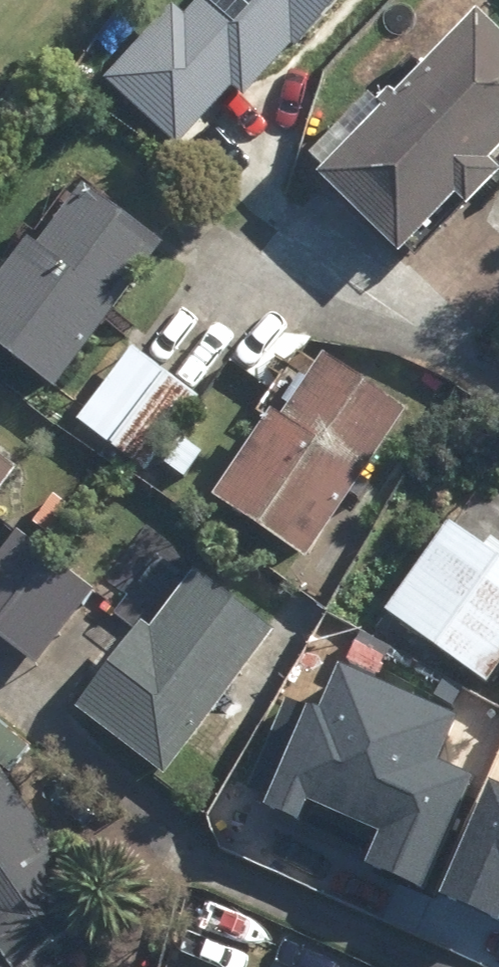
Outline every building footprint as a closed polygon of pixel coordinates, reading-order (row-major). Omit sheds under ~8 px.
[(410,252),(466,194),(477,206),(498,184),(498,21),(487,9),(328,172),(410,252)] [(90,57),(112,76),(127,58),(105,40),(90,57)] [(63,390),(171,244),(89,184),(44,245),(35,238),(0,285),(0,344),(63,390)] [(148,471),(203,395),(136,345),(80,420),(148,471)] [(218,493),(312,557),(357,491),(365,496),(376,480),(368,475),(413,409),(327,351),(285,414),(275,408),(218,493)] [(24,468),(0,450),(0,498),(24,468)] [(494,681),(498,674),(498,552),(456,521),(392,610),(494,681)] [(99,590),(21,530),(0,557),(0,635),(40,666),(99,590)] [(80,708),(169,776),(280,630),(200,570),(156,628),(147,621),(80,708)] [(441,663),(412,714),(480,752),(498,717),(498,696),(441,663)] [(117,929),(1,765),(0,765),(0,966),(64,966),(117,929)] [(226,786),(213,811),(234,823),(247,798),(226,786)] [(498,919),(498,809),(462,793),(421,884),(498,919)] [(177,948),(223,958),(232,908),(186,898),(177,948)]
